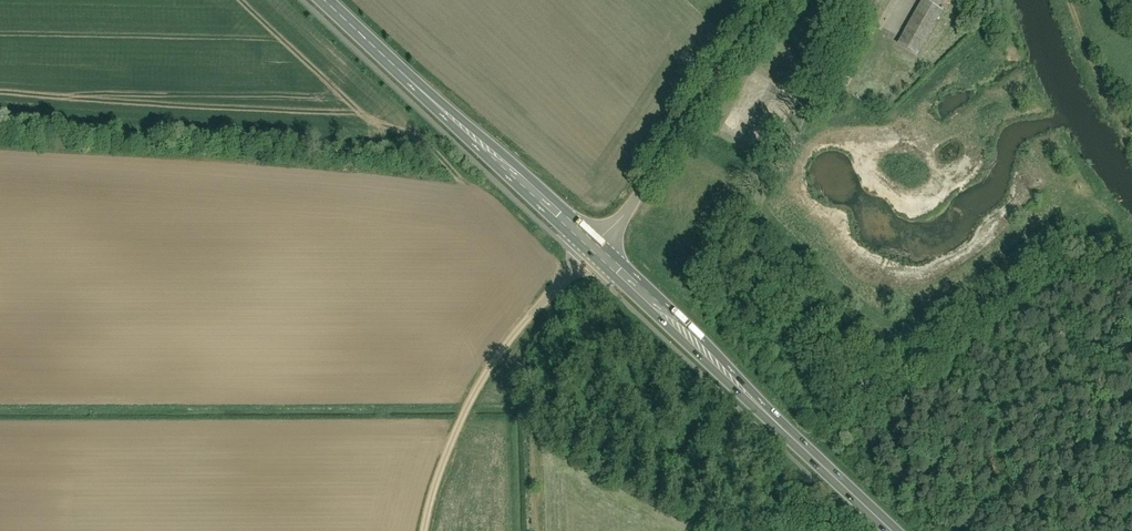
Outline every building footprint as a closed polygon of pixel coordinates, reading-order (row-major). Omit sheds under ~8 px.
[(945,11),(951,0),(924,0),(945,11)] [(943,13),(924,2),(900,44),(919,55),(943,13)]
